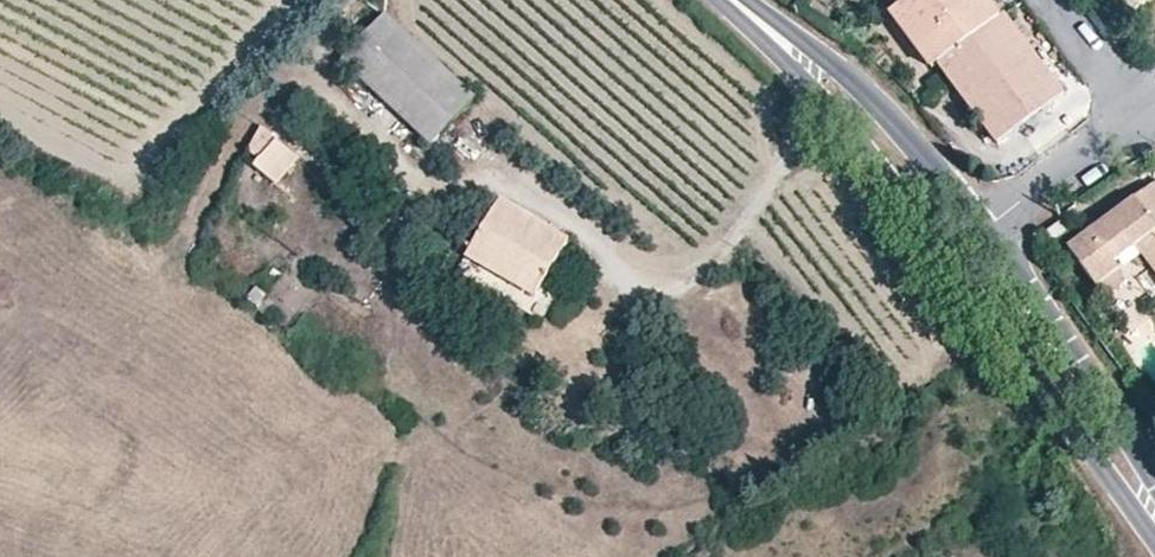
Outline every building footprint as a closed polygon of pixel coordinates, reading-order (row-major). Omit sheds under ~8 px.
[(987,0),(909,0),(891,13),(932,70),(937,66),(998,146),(1066,95),(1012,24),(1004,14),(1000,18),(987,0)] [(476,100),(385,15),(341,62),(433,147),(476,100)] [(258,161),(276,140),(260,127),(247,151),(258,161)] [(258,161),(253,167),(276,187),(299,159),(276,140),(258,161)] [(1122,209),(1068,250),(1097,288),(1120,271),(1114,262),(1137,246),(1154,271),(1154,185),(1122,209)] [(568,241),(501,201),(468,258),(534,298),(568,241)] [(1067,234),(1059,223),(1048,232),(1056,242),(1067,234)] [(254,288),(245,301),(266,316),(275,304),(254,288)]
